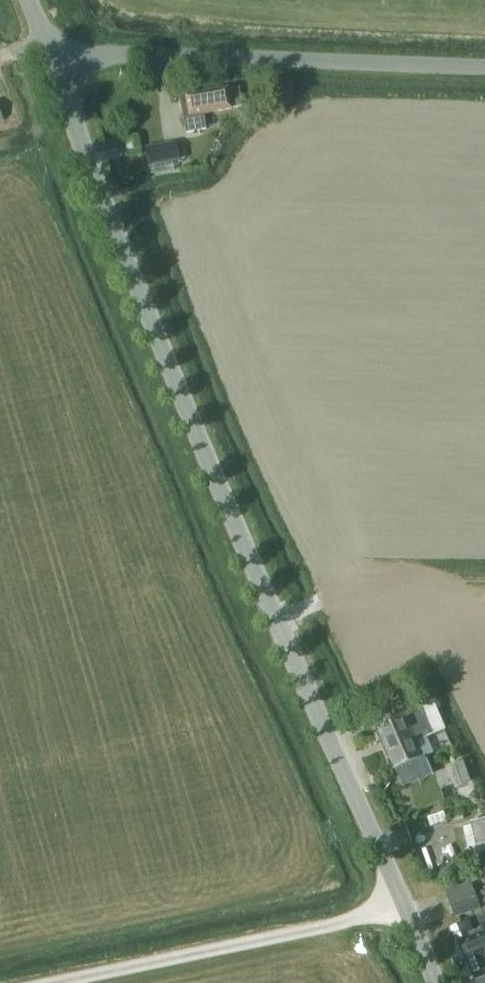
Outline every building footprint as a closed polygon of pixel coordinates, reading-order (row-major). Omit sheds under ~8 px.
[(229,89),(199,94),(192,96),(191,93),(180,95),(186,133),(206,129),(203,114),(232,109),(232,108),(242,106),(239,87),(229,89)] [(149,166),(180,160),(178,150),(159,153),(158,147),(146,150),(149,166)] [(424,756),(423,754),(418,741),(434,734),(421,705),(377,724),(395,769),(424,756)] [(451,765),(458,787),(471,783),(464,761),(451,765)] [(463,827),(468,847),(470,847),(472,854),(484,851),(484,844),(484,843),(484,821),(463,827)] [(479,890),(448,901),(454,919),(484,908),(484,907),(479,890)] [(478,926),(481,932),(474,935),(468,920),(450,928),(456,943),(448,946),(464,982),(468,982),(472,981),(472,982),(484,982),(484,960),(484,957),(484,924),(478,926)]
